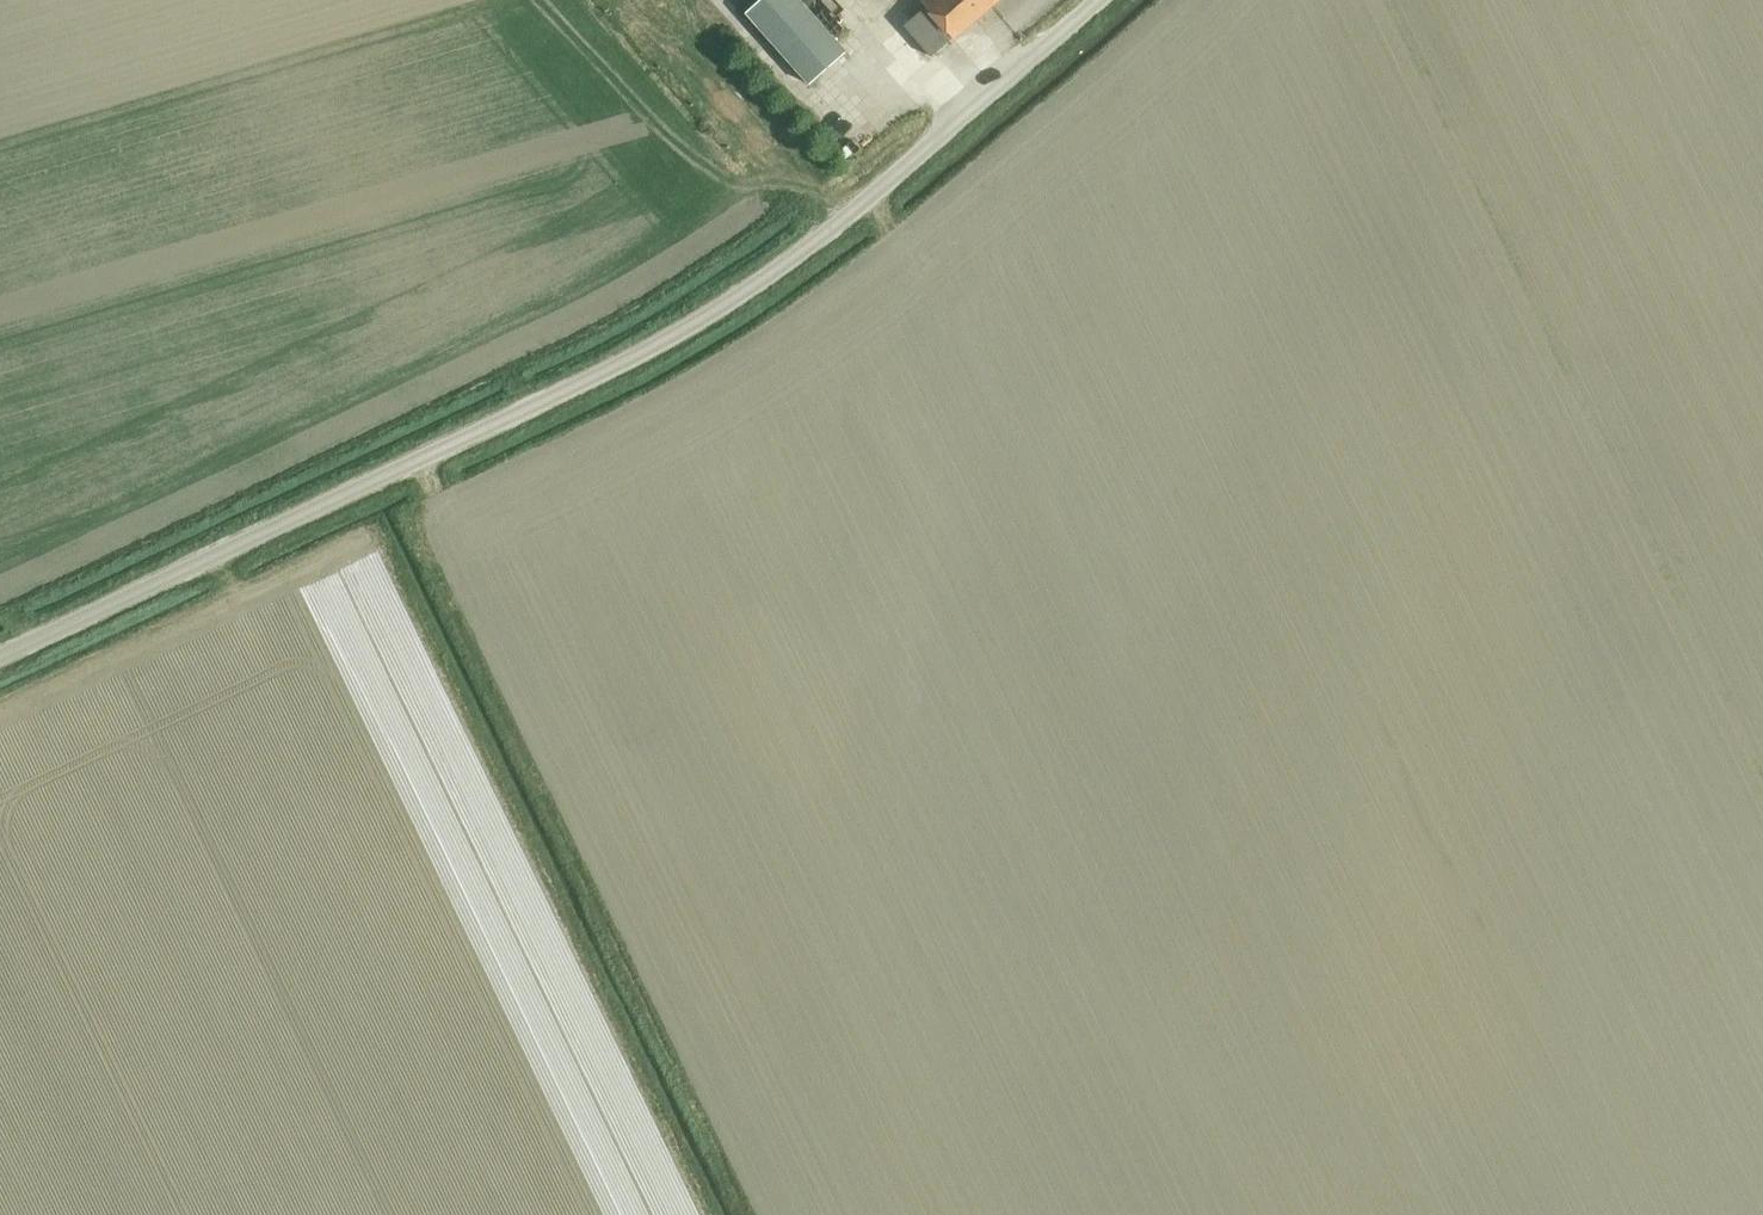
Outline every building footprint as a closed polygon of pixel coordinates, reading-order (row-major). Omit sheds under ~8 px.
[(808,87),(844,55),(796,0),(762,0),(745,15),(808,87)] [(995,0),(918,0),(919,2),(899,20),(930,56),(995,0)]
